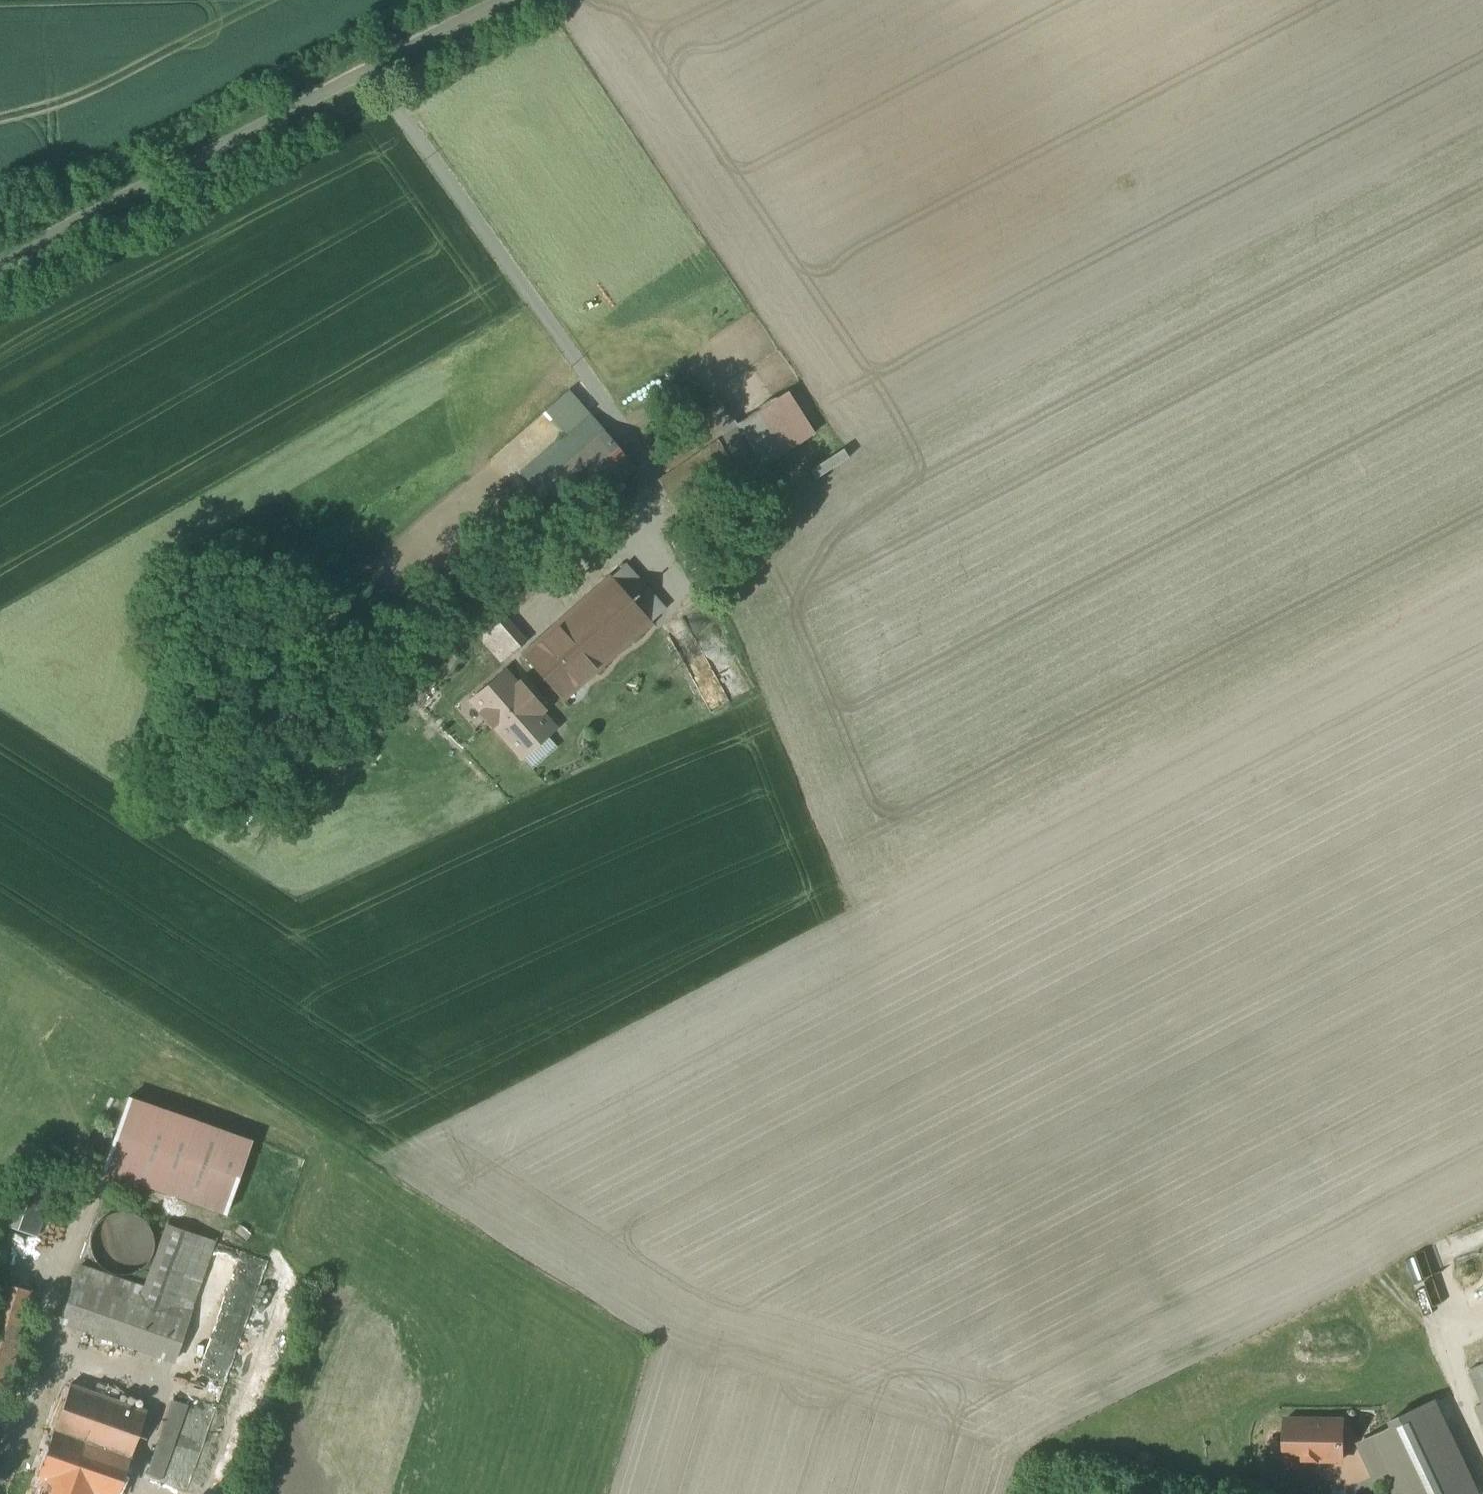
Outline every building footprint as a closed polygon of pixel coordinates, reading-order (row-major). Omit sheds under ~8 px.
[(788,391),(739,423),(765,464),(814,433),(788,391)] [(591,417),(524,477),(546,501),(584,468),(613,442),(591,417)] [(613,442),(584,468),(597,483),(626,457),(613,442)] [(703,563),(682,524),(667,532),(689,571),(703,563)] [(621,568),(558,623),(598,668),(660,613),(621,568)] [(495,617),(478,633),(501,660),(519,644),(495,617)] [(558,623),(523,654),(563,699),(598,668),(558,623)] [(470,701),(521,758),(554,728),(504,671),(470,701)] [(252,1140),(129,1097),(105,1167),(227,1211),(252,1140)] [(127,1210),(122,1210),(116,1211),(111,1212),(107,1214),(102,1217),(98,1221),(95,1226),(93,1230),(92,1235),(91,1241),(91,1246),(92,1251),(94,1256),(97,1261),(100,1265),(104,1268),(109,1271),(114,1273),(119,1274),(124,1274),(129,1273),(135,1272),(139,1270),(144,1266),(147,1263),(151,1258),(153,1254),(154,1249),(155,1243),(155,1238),(154,1233),(152,1228),(149,1223),(146,1219),(142,1216),(137,1213),(132,1211),(127,1210)] [(167,1225),(145,1288),(194,1305),(216,1242),(167,1225)] [(145,1288),(81,1266),(75,1283),(188,1322),(194,1305),(145,1288)] [(9,1397),(40,1292),(0,1280),(0,1395),(9,1397)] [(188,1322),(75,1283),(61,1320),(175,1360),(188,1322)] [(1363,1364),(1393,1428),(1359,1443),(1375,1476),(1389,1469),(1400,1493),(1473,1493),(1431,1405),(1452,1396),(1424,1336),(1363,1364)] [(1482,1404),(1476,1407),(1482,1423),(1482,1365),(1469,1370),(1482,1404)] [(71,1383),(39,1474),(46,1477),(94,1493),(117,1493),(147,1409),(71,1383)] [(178,1388),(149,1472),(163,1478),(193,1393),(178,1388)] [(1342,1419),(1286,1419),(1285,1468),(1304,1468),(1304,1460),(1341,1461),(1342,1419)] [(1355,1424),(1343,1423),(1343,1436),(1355,1436),(1355,1424)] [(46,1477),(40,1493),(94,1493),(46,1477)]
